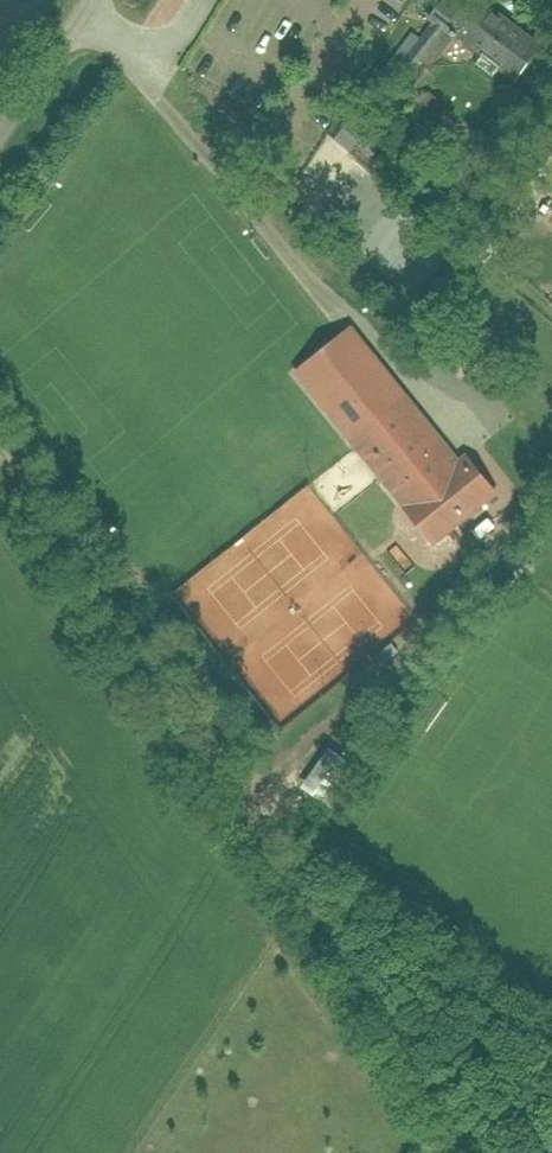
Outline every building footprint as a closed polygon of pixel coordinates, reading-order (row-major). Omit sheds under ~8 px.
[(508,97),(537,57),(455,0),(446,0),(421,36),(508,97)] [(496,504),(402,400),(345,452),(439,555),(496,504)] [(325,754),(295,796),(327,819),(357,778),(325,754)]
